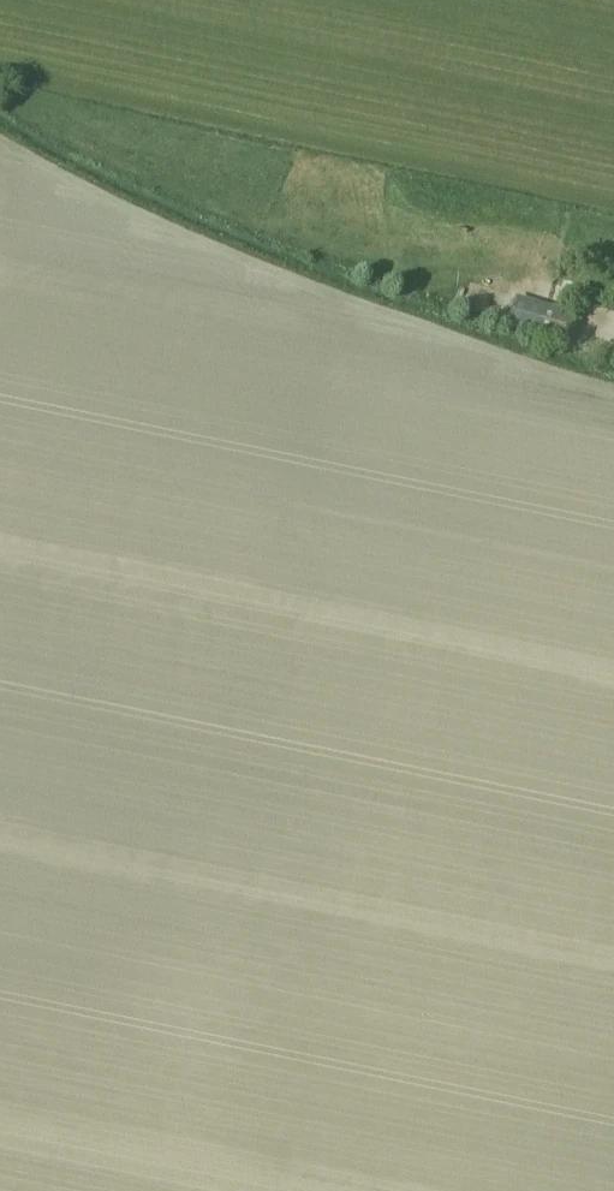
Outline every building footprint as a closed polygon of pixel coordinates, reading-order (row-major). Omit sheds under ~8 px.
[(578,315),(515,299),(507,326),(569,345),(578,315)]
